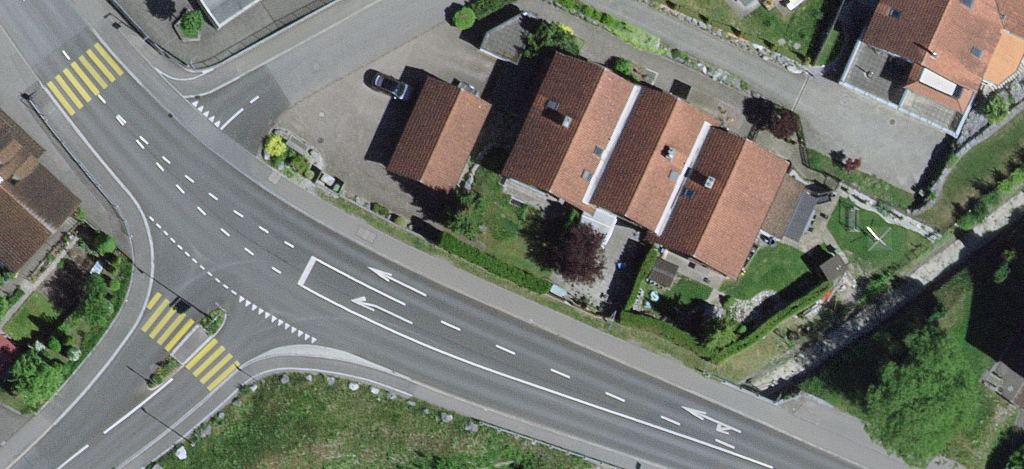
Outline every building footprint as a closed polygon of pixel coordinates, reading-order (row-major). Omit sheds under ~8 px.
[(217,30),(261,0),(197,0),(217,30)] [(737,17),(758,0),(723,0),(737,17)] [(859,48),(910,70),(900,92),(962,119),(998,37),(1023,48),(1023,0),(880,0),(859,48)] [(484,35),(477,51),(515,67),(536,19),(525,14),(484,35)] [(636,95),(546,54),(517,118),(523,121),(496,177),(588,219),(591,213),(584,209),(636,95)] [(489,107),(425,78),(383,172),(448,201),(489,107)] [(637,92),(636,95),(584,209),(591,213),(645,236),(654,240),(703,133),(711,136),(715,127),(637,92)] [(0,125),(0,272),(9,280),(77,208),(5,140),(10,135),(0,125)] [(786,169),(711,136),(703,133),(654,240),(645,236),(642,244),(655,251),(732,285),(755,233),(780,244),(805,187),(782,177),(786,169)]
